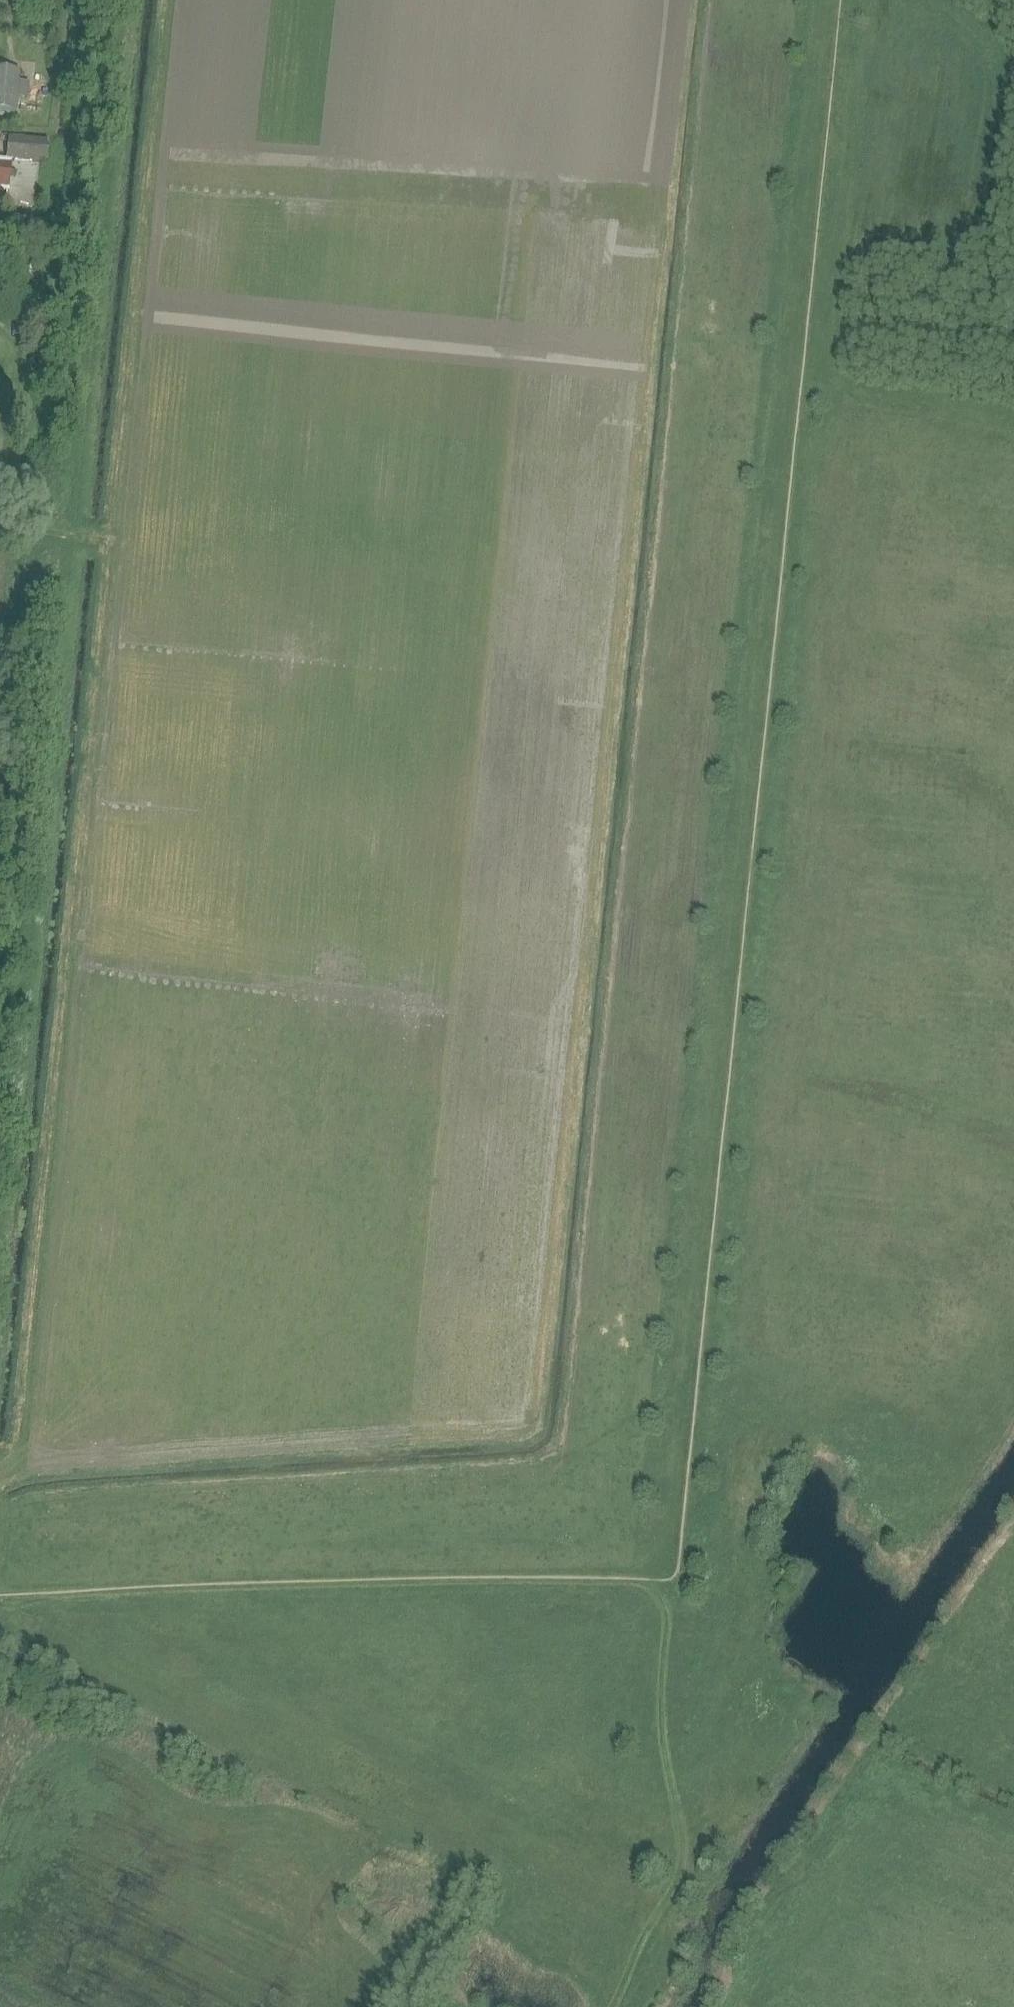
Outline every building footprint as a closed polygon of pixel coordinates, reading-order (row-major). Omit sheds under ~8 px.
[(17,111),(18,97),(27,98),(28,82),(19,81),(20,71),(0,70),(0,110),(17,111)] [(9,191),(8,206),(34,208),(37,163),(45,164),(47,141),(7,137),(5,160),(0,159),(0,190),(9,191)]
